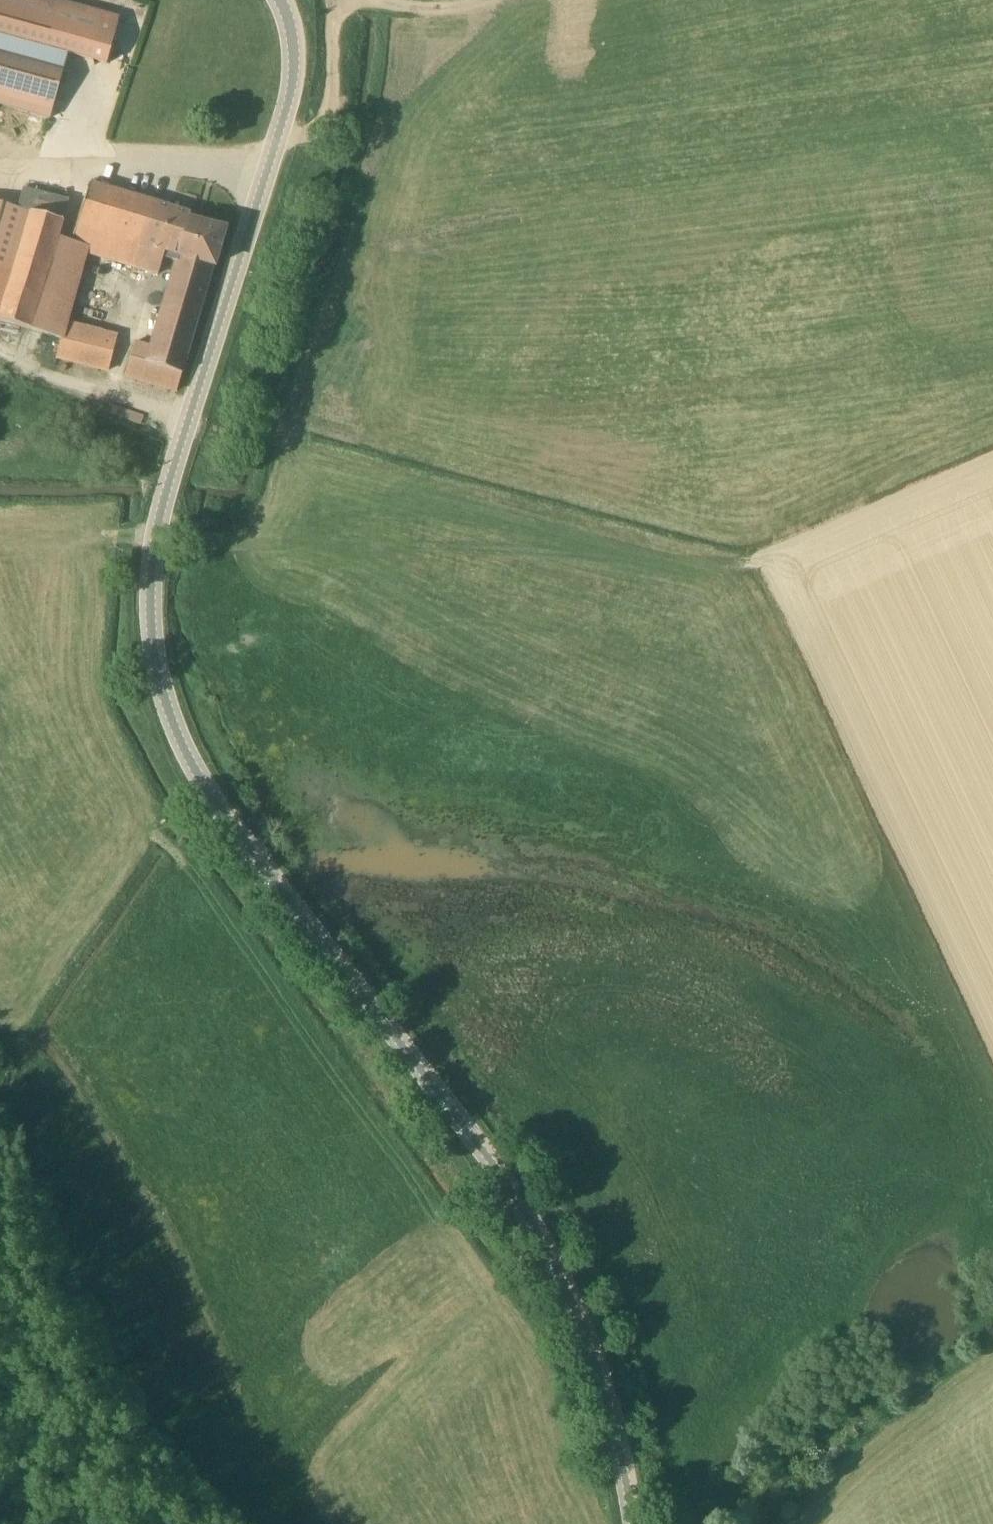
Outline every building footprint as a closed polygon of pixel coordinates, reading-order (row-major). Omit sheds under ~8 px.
[(51,118),(69,53),(107,64),(120,17),(57,0),(0,0),(0,104),(51,118)] [(158,276),(163,258),(174,261),(150,345),(135,340),(125,375),(177,391),(211,265),(214,266),(224,229),(189,220),(191,214),(90,183),(72,241),(59,237),(69,199),(24,188),(18,208),(0,203),(0,320),(61,339),(56,359),(108,372),(118,334),(69,321),(88,254),(158,276)]
